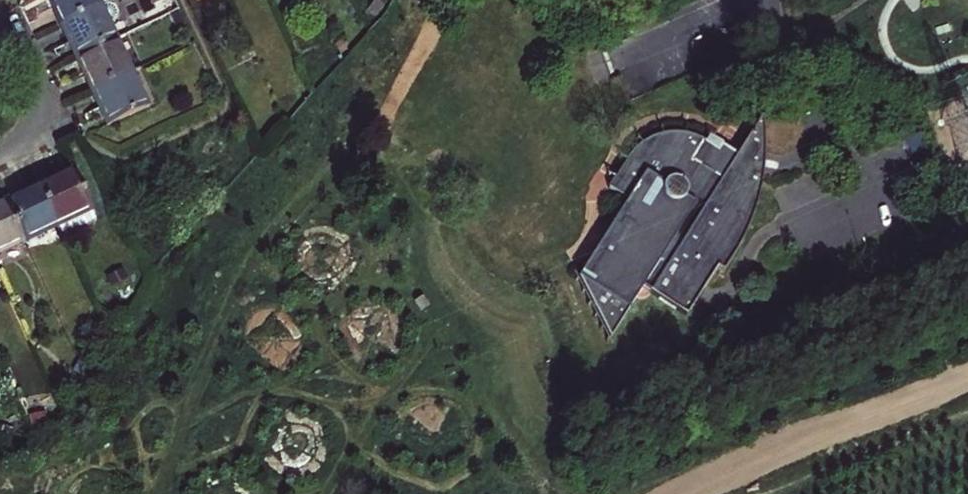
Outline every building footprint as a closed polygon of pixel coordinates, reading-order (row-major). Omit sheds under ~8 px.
[(108,5),(106,0),(50,0),(54,8),(62,27),(108,5)] [(70,43),(78,60),(114,42),(123,38),(117,24),(117,16),(114,9),(108,5),(62,27),(70,43)] [(114,42),(78,60),(85,76),(93,93),(129,76),(114,42)] [(145,109),(129,76),(93,93),(101,110),(109,127),(145,109)] [(721,180),(717,178),(697,165),(693,162),(705,143),(690,136),(684,135),(673,134),(662,135),(646,141),(636,147),(629,155),(614,178),(608,187),(610,188),(628,199),(579,278),(610,338),(643,287),(686,315),(717,266),(723,270),(740,242),(749,224),(754,211),(758,194),(762,168),(762,139),(760,118),(721,180)] [(706,151),(697,165),(717,178),(726,164),(715,157),(706,151)] [(57,226),(62,237),(98,220),(74,171),(57,179),(39,187),(57,226)] [(23,195),(7,203),(24,241),(57,226),(39,187),(23,195)] [(24,241),(7,203),(0,206),(0,252),(24,241)] [(106,277),(111,288),(128,279),(122,269),(106,277)]
